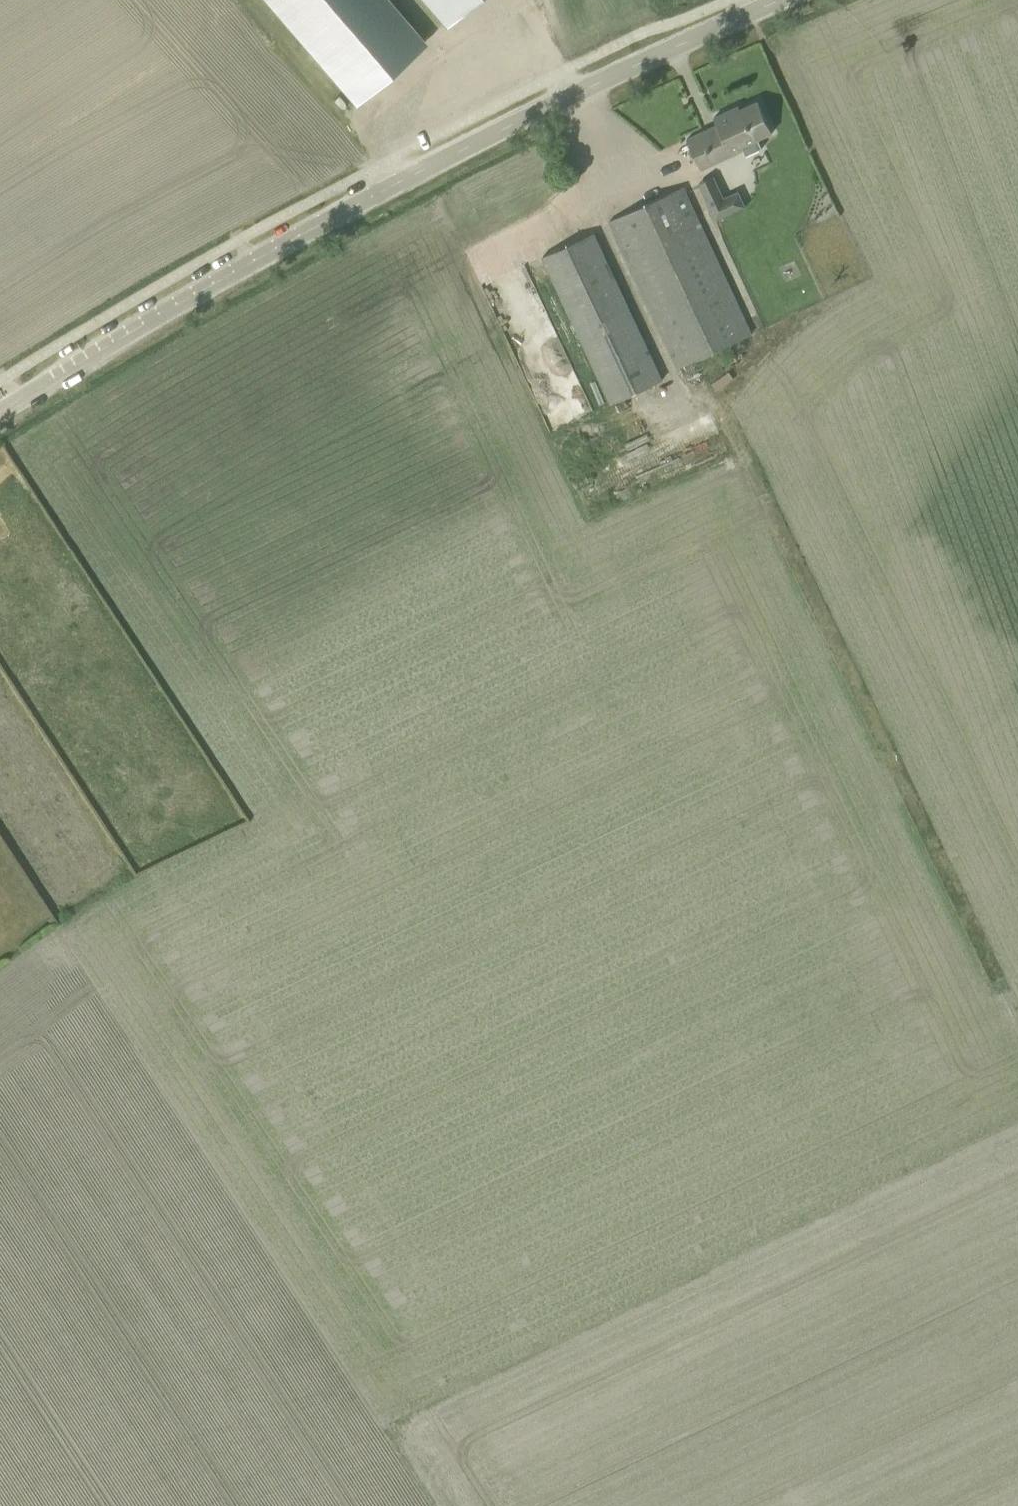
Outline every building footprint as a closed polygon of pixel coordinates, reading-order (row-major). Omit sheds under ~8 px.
[(355,100),(354,101),(355,102),(424,42),(424,41),(422,42),(386,0),(270,0),(355,100)] [(446,22),(445,23),(445,24),(473,0),(428,0),(446,22)] [(757,138),(773,131),(758,101),(735,112),(733,108),(714,117),(717,124),(687,139),(701,169),(745,149),(747,154),(761,148),(757,138)] [(698,181),(714,219),(745,205),(738,189),(723,196),(714,174),(698,181)] [(610,221),(618,239),(678,366),(751,332),(683,187),(610,221)] [(543,256),(551,275),(611,402),(662,378),(593,233),(543,256)]
